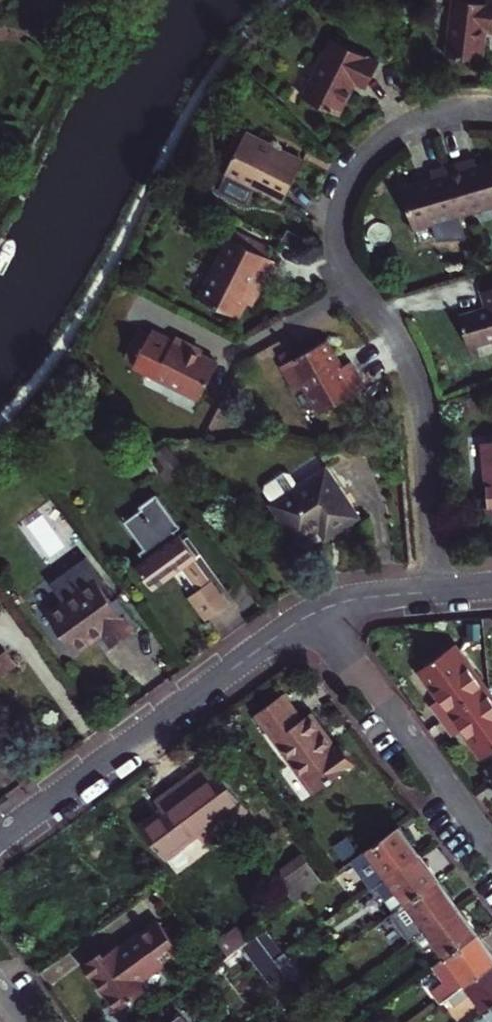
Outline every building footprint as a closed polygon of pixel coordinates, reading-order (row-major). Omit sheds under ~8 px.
[(455,2),(449,59),(485,62),(488,33),(491,33),(491,3),(488,2),(488,5),(455,2)] [(386,72),(339,49),(311,106),(346,123),(361,93),(373,99),(386,72)] [(255,132),(233,171),(235,172),(225,190),(252,204),(262,186),(289,201),(311,162),(255,132)] [(482,158),(469,162),(471,168),(483,165),(482,158)] [(469,162),(452,167),(466,215),(491,208),(491,162),(483,165),(471,168),(469,162)] [(439,179),(409,187),(421,229),(466,215),(452,167),(437,171),(439,179)] [(234,239),(206,301),(247,320),(253,306),(259,293),(265,296),(281,260),(234,239)] [(259,308),(265,296),(259,293),(253,306),(259,308)] [(475,346),(491,341),(491,306),(466,314),(475,346)] [(197,353),(199,349),(183,341),(181,346),(159,335),(141,371),(208,404),(226,367),(208,358),(197,353)] [(328,346),(281,373),(296,398),(305,393),(321,420),(367,393),(352,367),(344,372),(328,346)] [(197,353),(208,358),(209,354),(199,349),(197,353)] [(361,408),(367,424),(376,421),(370,404),(361,408)] [(360,506),(325,458),(264,502),(290,537),(308,524),(326,511),(335,524),(360,506)] [(135,567),(152,590),(183,567),(199,589),(186,599),(203,622),(226,604),(219,595),(193,560),(180,542),(176,537),(173,539),(170,534),(177,528),(154,497),(137,510),(137,511),(141,516),(126,528),(142,550),(136,555),(142,562),(135,567)] [(141,516),(137,511),(121,522),(126,528),(141,516)] [(326,511),(308,524),(317,537),(335,524),(326,511)] [(186,538),(180,542),(193,560),(219,595),(225,590),(186,538)] [(111,594),(83,556),(47,584),(62,603),(45,615),(73,654),(93,640),(90,636),(98,629),(101,633),(111,646),(136,627),(115,599),(111,602),(107,597),(111,594)] [(90,636),(93,640),(101,633),(98,629),(90,636)] [(431,703),(444,720),(489,687),(453,641),(418,669),(439,696),(431,703)] [(15,667),(2,650),(0,651),(0,678),(15,667)] [(489,687),(444,720),(454,733),(462,727),(485,756),(491,751),(491,692),(489,687)] [(285,751),(330,813),(370,784),(356,765),(351,769),(326,735),(318,741),(299,715),(272,734),(285,751)] [(180,782),(153,800),(159,809),(136,825),(162,861),(196,838),(202,846),(219,835),(180,782)] [(369,847),(389,874),(420,852),(399,824),(369,847)] [(394,912),(439,878),(420,852),(389,874),(375,884),(394,912)] [(300,853),(271,876),(293,903),(321,880),(300,853)] [(459,905),(439,878),(394,912),(391,914),(410,941),(416,937),(459,905)] [(435,963),(478,932),(459,905),(416,937),(435,963)] [(146,988),(139,978),(178,949),(157,920),(117,950),(106,958),(103,954),(101,953),(98,953),(96,953),(93,955),(80,964),(102,994),(107,995),(117,1009),(129,1001),(130,1003),(137,999),(135,996),(146,988)] [(478,932),(435,963),(433,965),(444,979),(432,987),(441,1001),(450,994),(491,964),(491,951),(478,932)] [(114,946),(103,954),(106,958),(117,950),(114,946)] [(303,979),(282,951),(273,958),(294,986),(303,979)] [(450,994),(456,1002),(473,990),(487,1009),(491,1005),(491,964),(450,994)] [(107,995),(102,994),(115,1011),(117,1009),(107,995)]
